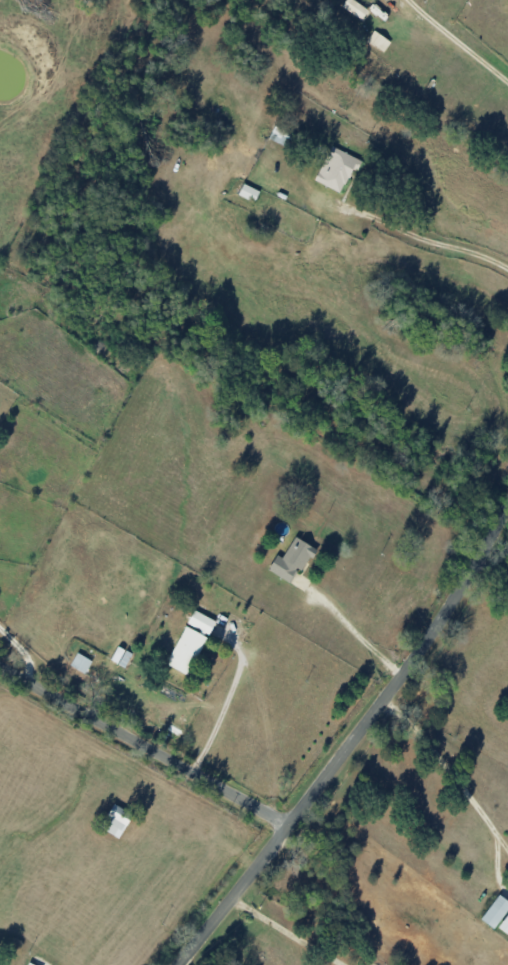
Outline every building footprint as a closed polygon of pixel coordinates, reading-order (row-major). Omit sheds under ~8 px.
[(368,9),(354,0),(346,0),(342,6),(362,19),(368,9)] [(342,193),(358,158),(331,146),(315,181),(342,193)] [(239,195),(255,202),(260,191),(243,184),(239,195)] [(316,549),(295,537),(283,558),(277,555),(268,570),(290,582),(298,569),(303,571),(316,549)] [(167,666),(189,675),(206,636),(209,637),(216,620),(194,611),(187,626),(184,625),(167,666)] [(92,660),(77,653),(71,666),(86,673),(92,660)] [(507,910),(507,901),(499,894),(481,919),(494,929),(507,910)] [(507,933),(507,914),(498,927),(507,934),(507,933)]
